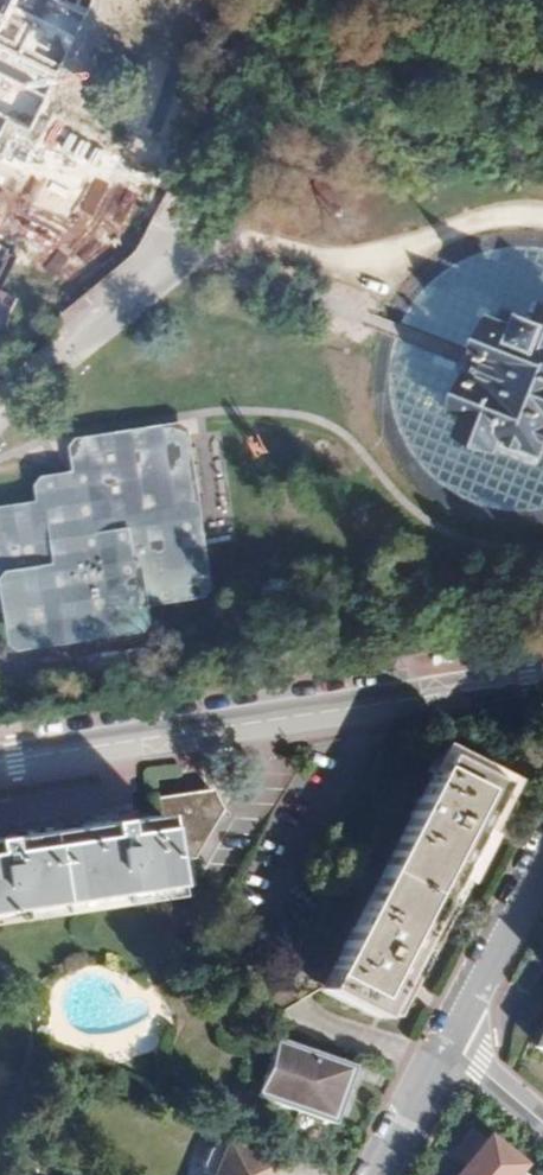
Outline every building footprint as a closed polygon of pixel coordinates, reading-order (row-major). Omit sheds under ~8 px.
[(8,119),(28,130),(92,1),(90,0),(0,0),(0,135),(8,119)] [(143,143),(137,163),(163,170),(169,151),(143,143)] [(456,410),(470,416),(462,434),(533,464),(542,442),(542,311),(540,318),(525,312),(519,328),(495,318),(480,353),(476,364),(456,410)] [(14,603),(22,650),(149,632),(146,598),(207,590),(195,509),(182,430),(65,448),(72,494),(49,497),(51,512),(0,520),(0,604),(14,603)] [(497,787),(443,759),(322,994),(377,1023),(497,787)] [(0,826),(0,896),(181,864),(177,840),(201,836),(236,786),(228,767),(166,779),(169,796),(132,802),(131,796),(115,800),(115,806),(19,822),(18,817),(0,820),(0,823),(0,826)] [(271,1041),(264,1069),(253,1100),(334,1127),(352,1068),(271,1041)] [(463,1162),(453,1174),(542,1174),(534,1167),(535,1165),(478,1117),(450,1151),(463,1162)] [(270,1161),(221,1143),(220,1147),(211,1144),(205,1149),(199,1165),(200,1173),(204,1174),(265,1174),(270,1161)]
